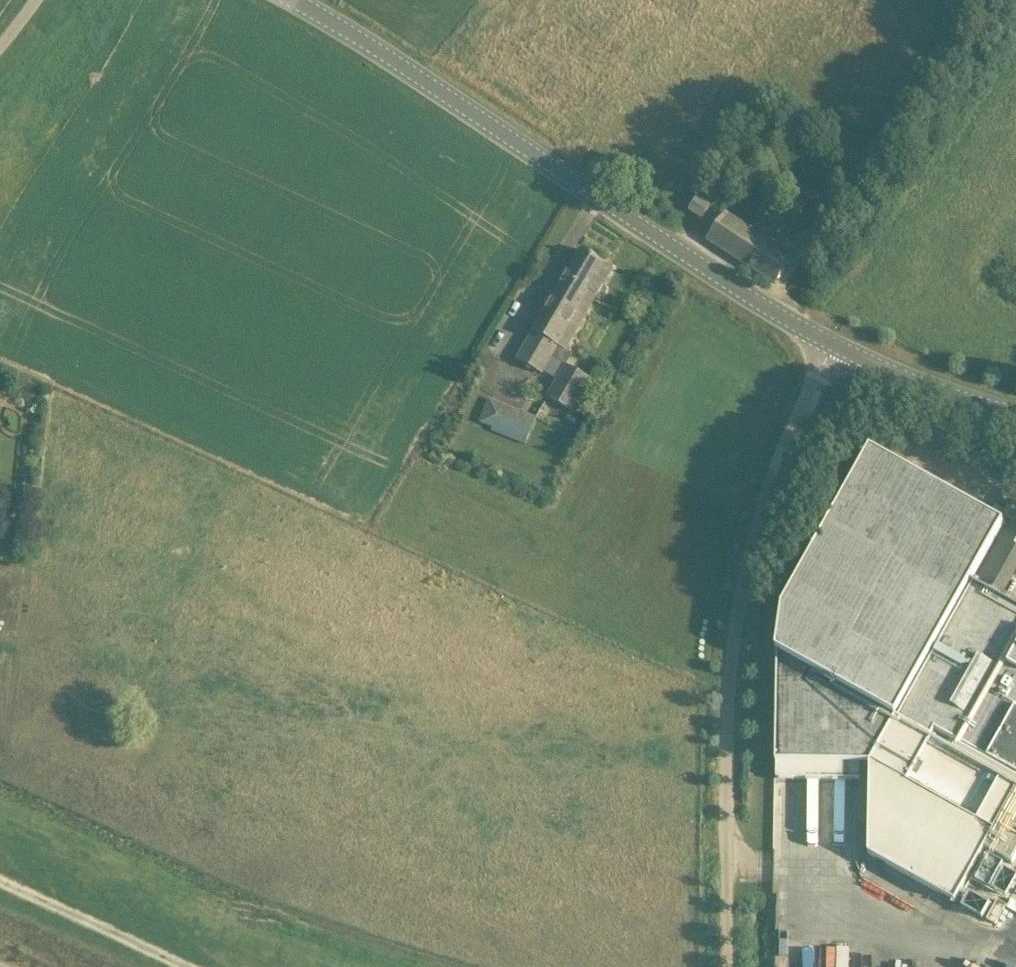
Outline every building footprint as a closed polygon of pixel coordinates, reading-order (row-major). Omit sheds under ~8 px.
[(604,175),(604,176),(606,174),(605,173),(604,173),(602,170),(602,169),(601,169),(600,169),(597,168),(597,167),(596,168),(593,170),(593,171),(594,175),(594,176),(595,175),(598,178),(597,179),(599,180),(601,178),(600,178),(604,175)] [(697,200),(691,210),(703,218),(710,208),(697,200)] [(710,240),(779,284),(794,257),(766,238),(774,226),(760,217),(752,230),(726,213),(710,240)] [(563,362),(566,351),(567,350),(566,350),(609,275),(601,270),(605,263),(581,249),(518,360),(542,375),(544,372),(558,381),(548,398),(573,412),(592,380),(567,365),(563,362)] [(526,443),(538,416),(491,396),(480,423),(526,443)] [(1008,528),(998,545),(995,544),(1005,526),(871,452),(784,608),(776,653),(778,653),(776,763),(777,763),(777,778),(860,779),(861,764),(870,764),(868,855),(955,903),(986,847),(1012,862),(1015,856),(1015,800),(1010,797),(1015,788),(1015,532),(1008,528)] [(1004,515),(1014,521),(1015,517),(1015,504),(1011,501),(1004,515)] [(998,900),(987,919),(996,924),(1007,905),(998,900)]
